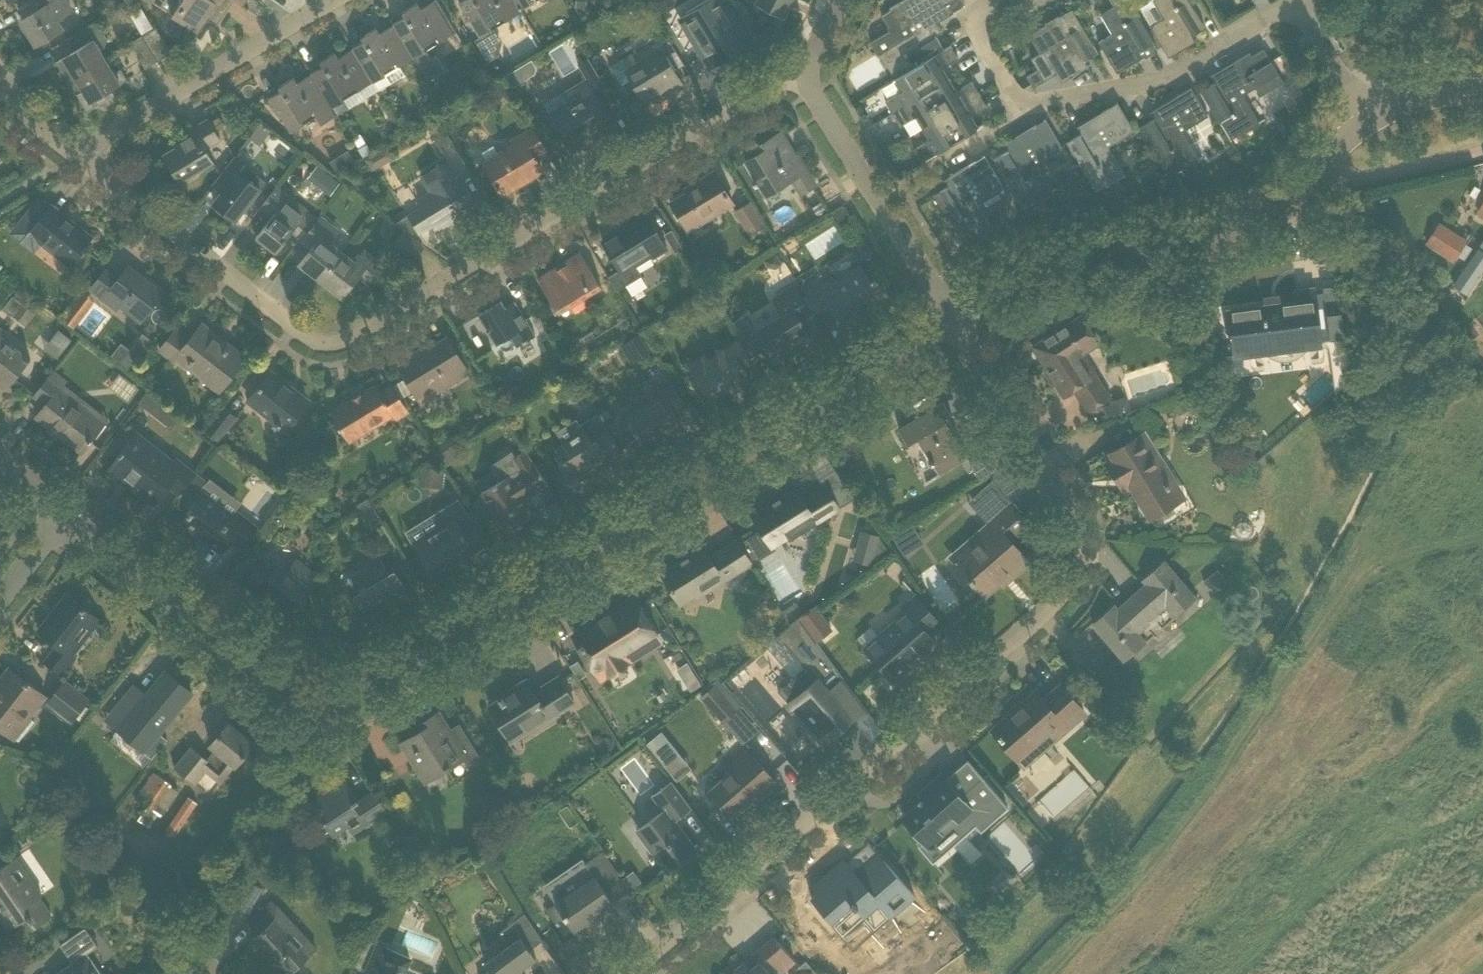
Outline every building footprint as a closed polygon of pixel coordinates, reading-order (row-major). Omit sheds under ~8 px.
[(22,19),(37,44),(63,28),(58,19),(73,10),(67,0),(38,0),(42,6),(22,19)] [(234,0),(150,0),(198,32),(210,14),(220,21),(234,0)] [(438,0),(435,0),(421,8),(418,2),(403,11),(405,15),(394,22),(395,24),(415,57),(416,57),(421,66),(422,65),(425,69),(435,63),(427,50),(426,51),(423,46),(438,38),(440,42),(454,34),(457,32),(438,0)] [(520,9),(515,0),(463,0),(460,2),(480,35),(491,29),(489,25),(502,17),(505,21),(521,11),(520,9)] [(520,9),(531,2),(529,0),(515,0),(520,9)] [(645,0),(628,0),(633,10),(647,2),(645,0)] [(751,44),(732,12),(741,7),(735,0),(713,0),(714,1),(689,16),(703,39),(695,44),(710,69),(751,44)] [(793,0),(757,0),(755,4),(784,18),(793,0)] [(891,9),(883,15),(888,25),(888,26),(890,30),(871,41),(877,52),(879,51),(887,64),(885,65),(893,80),(945,49),(944,49),(931,26),(953,13),(945,0),(902,0),(890,7),(891,9)] [(962,0),(945,0),(953,13),(965,5),(962,0)] [(1154,43),(1128,0),(1122,0),(1101,13),(1112,31),(1098,40),(1117,73),(1139,59),(1136,54),(1154,43)] [(1205,27),(1192,5),(1189,0),(1154,0),(1164,17),(1150,25),(1169,57),(1191,44),(1187,38),(1205,27)] [(172,53),(157,28),(155,29),(142,8),(131,14),(143,35),(158,61),(172,53)] [(1080,63),(1098,52),(1072,9),(1048,24),(1059,42),(1031,58),(1045,80),(1057,73),(1062,82),(1084,69),(1080,63)] [(56,62),(70,84),(77,80),(76,79),(107,61),(101,50),(105,47),(108,39),(97,21),(73,35),(81,47),(56,62)] [(405,75),(400,67),(415,57),(395,24),(380,33),(377,27),(361,36),(364,40),(353,47),(354,49),(379,90),(405,75)] [(457,32),(454,34),(458,42),(462,40),(457,32)] [(146,68),(158,61),(143,35),(131,42),(146,68)] [(663,97),(684,85),(657,41),(637,53),(635,50),(609,66),(621,87),(632,80),(643,98),(658,89),(663,97)] [(885,101),(893,113),(943,83),(942,83),(935,72),(959,58),(951,45),(944,49),(945,49),(893,80),(894,81),(883,87),(890,98),(885,101)] [(1220,79),(1200,91),(1230,141),(1259,123),(1242,96),(1256,88),(1261,96),(1284,82),(1264,48),(1252,55),(1250,52),(1216,72),(1220,79)] [(337,115),(349,108),(379,90),(354,49),(339,58),(335,52),(320,61),(323,65),(312,72),(313,74),(337,115)] [(500,58),(490,64),(496,74),(506,68),(500,58)] [(612,121),(595,92),(594,90),(604,84),(589,58),(578,64),(586,78),(543,102),(548,111),(552,118),(574,151),(575,150),(572,146),(583,139),(612,121)] [(76,79),(77,80),(84,92),(78,95),(88,111),(114,96),(111,90),(128,79),(121,68),(115,72),(107,61),(76,79)] [(515,65),(511,83),(528,87),(531,69),(515,65)] [(282,90),(271,96),(292,132),(303,125),(301,120),(314,112),(322,124),(337,115),(313,74),(298,83),(294,76),(279,86),(282,90)] [(503,76),(487,85),(496,100),(512,91),(503,76)] [(922,128),(980,93),(973,81),(949,95),(942,84),(943,84),(943,83),(893,113),(900,126),(904,124),(910,135),(922,128)] [(1208,115),(1191,87),(1156,109),(1160,115),(1140,127),(1169,176),(1198,159),(1181,130),(1208,115)] [(914,148),(922,162),(971,132),(964,120),(988,106),(980,93),(922,128),(929,139),(914,148)] [(1118,102),(1109,108),(1082,124),(1086,130),(1066,142),(1096,190),(1123,174),(1107,146),(1134,130),(1118,102)] [(164,154),(180,181),(214,161),(206,148),(220,140),(208,119),(183,134),(187,140),(164,154)] [(1014,147),(994,159),(1024,209),(1052,191),(1034,164),(1063,148),(1046,119),(1010,141),(1014,147)] [(430,129),(443,152),(455,145),(441,122),(430,129)] [(491,174),(503,194),(505,193),(503,190),(523,177),(525,180),(543,170),(535,157),(546,150),(532,126),(509,139),(512,144),(483,160),(491,174)] [(372,152),(367,143),(367,144),(361,133),(353,137),(359,148),(358,149),(363,157),(372,152)] [(760,151),(746,160),(758,180),(754,182),(763,197),(792,179),(801,194),(816,185),(798,155),(796,156),(789,145),(784,148),(776,134),(757,146),(760,151)] [(214,202),(236,219),(261,188),(248,177),(254,170),(235,155),(213,183),(223,191),(214,202)] [(964,244),(983,233),(991,228),(975,201),(1002,185),(985,156),(949,177),(953,184),(933,195),(964,246),(965,246),(964,244)] [(343,166),(337,157),(329,161),(336,171),(343,166)] [(420,235),(434,226),(438,231),(461,216),(462,218),(479,208),(459,175),(458,176),(448,160),(421,177),(431,193),(419,200),(422,205),(407,214),(420,235)] [(699,185),(671,201),(689,230),(733,203),(714,171),(697,182),(699,185)] [(332,177),(322,189),(331,196),(340,183),(332,177)] [(261,208),(263,210),(270,215),(264,222),(266,223),(257,236),(277,251),(293,231),(302,238),(319,217),(278,186),(261,208)] [(12,233),(22,241),(21,242),(35,253),(42,243),(70,265),(84,248),(87,250),(89,247),(86,245),(93,236),(75,223),(74,225),(39,197),(12,233)] [(822,202),(811,207),(817,217),(827,211),(822,202)] [(750,203),(736,211),(749,233),(763,225),(750,203)] [(623,229),(603,241),(620,270),(608,277),(616,291),(641,276),(633,263),(648,254),(651,258),(667,249),(647,215),(646,215),(648,220),(626,233),(623,229)] [(302,239),(312,247),(300,262),(322,279),(342,252),(329,242),(338,231),(319,216),(319,217),(302,238),(302,239)] [(1469,241),(1439,223),(1426,242),(1455,262),(1469,241)] [(684,248),(672,229),(664,234),(675,253),(684,248)] [(396,243),(399,245),(414,257),(423,246),(404,231),(396,243)] [(986,253),(980,243),(969,249),(976,260),(986,253)] [(1457,286),(1471,294),(1482,275),(1482,250),(1481,248),(1457,286)] [(369,282),(383,265),(364,251),(355,263),(342,252),(322,279),(343,295),(359,274),(369,282)] [(557,266),(538,278),(552,301),(548,303),(556,316),(602,288),(581,252),(580,252),(582,256),(559,270),(557,266)] [(782,265),(776,254),(765,260),(768,267),(775,269),(782,265)] [(119,278),(107,269),(92,290),(117,310),(120,305),(141,321),(164,292),(145,277),(144,279),(129,268),(130,266),(129,265),(119,278)] [(831,305),(842,323),(886,296),(875,277),(871,280),(862,265),(837,281),(834,276),(806,294),(818,313),(831,305)] [(799,350),(813,341),(799,319),(811,311),(795,286),(774,299),(784,313),(754,332),(753,330),(739,339),(754,362),(768,353),(773,362),(797,347),(799,350)] [(1323,287),(1329,339),(1345,337),(1342,312),(1340,312),(1337,286),(1323,287)] [(1233,351),(1269,347),(1268,341),(1302,337),(1303,343),(1320,341),(1314,287),(1296,290),(1297,303),(1269,306),(1269,305),(1228,310),(1233,351)] [(1082,311),(1092,304),(1086,293),(1075,300),(1082,311)] [(21,302),(13,296),(3,309),(11,315),(12,314),(27,326),(36,314),(21,302)] [(536,335),(515,301),(506,307),(501,300),(479,314),(497,343),(510,335),(517,347),(536,335)] [(539,310),(543,317),(553,311),(549,304),(539,310)] [(1099,343),(1081,315),(1033,345),(1064,395),(1074,389),(1088,411),(1110,397),(1083,353),(1099,343)] [(221,389),(246,357),(245,356),(243,358),(226,345),(225,345),(213,336),(216,333),(203,323),(191,338),(178,328),(161,349),(175,360),(179,355),(221,389)] [(0,326),(0,379),(9,386),(20,373),(17,370),(25,359),(29,362),(31,359),(0,335),(5,329),(0,326)] [(631,355),(645,346),(637,334),(623,343),(631,355)] [(469,372),(448,337),(423,351),(421,348),(397,362),(419,398),(442,384),(444,387),(469,372)] [(690,365),(710,398),(735,383),(738,388),(751,380),(743,368),(754,362),(739,339),(693,368),(691,365),(690,365)] [(82,452),(104,423),(109,418),(65,382),(66,381),(54,371),(35,396),(46,404),(36,416),(82,452)] [(286,429),(308,400),(294,389),(293,390),(272,374),(273,373),(271,371),(249,400),(276,421),(275,422),(279,426),(280,425),(286,429)] [(569,374),(557,380),(563,390),(575,384),(569,374)] [(378,384),(364,392),(363,391),(351,399),(351,400),(330,412),(348,441),(394,414),(397,418),(410,410),(393,383),(382,390),(378,384)] [(644,446),(681,423),(675,413),(687,405),(674,384),(661,392),(663,397),(630,417),(635,427),(633,428),(644,446)] [(145,407),(155,395),(148,390),(139,402),(145,407)] [(1114,414),(1114,416),(1131,411),(1127,395),(1109,401),(1111,404),(1103,406),(1106,416),(1114,414)] [(939,474),(968,456),(946,421),(953,417),(943,401),(899,429),(909,444),(917,439),(930,459),(928,460),(931,464),(932,463),(939,474)] [(1189,409),(1184,402),(1174,407),(1179,415),(1189,409)] [(237,416),(225,406),(206,431),(218,440),(237,416)] [(558,463),(570,481),(594,466),(595,468),(622,451),(597,413),(580,423),(584,429),(555,447),(563,460),(558,463)] [(1123,475),(1150,518),(1179,501),(1151,454),(1157,450),(1145,431),(1110,452),(1113,457),(1107,461),(1117,479),(1123,475)] [(179,495),(196,473),(176,457),(173,461),(135,432),(118,453),(119,455),(108,469),(122,480),(123,479),(154,504),(168,486),(179,495)] [(447,437),(432,446),(438,454),(452,445),(447,437)] [(507,532),(534,515),(523,498),(547,483),(535,464),(534,464),(525,450),(516,456),(512,451),(490,465),(493,470),(476,480),(483,491),(482,492),(484,495),(474,501),(480,510),(490,504),(507,532)] [(450,464),(442,452),(438,454),(445,466),(450,464)] [(981,480),(991,473),(979,454),(969,461),(981,480)] [(999,468),(1006,479),(1019,470),(1013,459),(999,468)] [(422,467),(420,486),(443,488),(444,469),(422,467)] [(995,470),(992,480),(978,493),(998,515),(989,523),(989,522),(988,523),(988,524),(953,555),(955,558),(952,560),(968,578),(970,580),(962,586),(963,588),(971,581),(984,596),(1011,573),(1013,576),(1030,562),(1011,540),(1030,524),(1023,515),(1038,501),(1019,470),(1006,479),(1004,480),(997,469),(995,470)] [(207,482),(196,473),(179,495),(181,496),(187,501),(188,501),(207,482)] [(752,563),(753,562),(774,548),(772,545),(788,535),(790,538),(839,508),(824,485),(802,499),(796,489),(753,515),(762,529),(739,543),(752,563)] [(231,539),(241,547),(257,526),(236,510),(233,515),(205,493),(184,521),(222,551),(231,539)] [(187,501),(181,496),(176,504),(181,508),(187,501)] [(282,522),(283,519),(282,516),(279,514),(275,516),(274,519),(275,522),(279,524),(282,522)] [(414,543),(432,572),(456,557),(458,561),(486,543),(472,520),(460,528),(453,518),(414,543)] [(1251,530),(1251,529),(1251,528),(1251,527),(1250,526),(1250,525),(1249,524),(1249,523),(1248,523),(1247,522),(1246,522),(1245,522),(1245,521),(1244,521),(1243,521),(1242,521),(1242,522),(1241,522),(1240,522),(1240,523),(1239,523),(1238,524),(1238,525),(1237,525),(1237,526),(1237,527),(1236,527),(1236,528),(1236,529),(1236,530),(1237,531),(1237,532),(1237,533),(1238,533),(1238,534),(1239,534),(1239,535),(1240,535),(1241,535),(1241,536),(1242,536),(1243,536),(1244,536),(1245,536),(1246,536),(1246,535),(1247,535),(1248,535),(1248,534),(1249,534),(1249,533),(1250,533),(1250,532),(1250,531),(1251,531),(1251,530)] [(861,530),(853,557),(876,564),(884,537),(861,530)] [(698,597),(738,572),(752,563),(739,543),(737,539),(710,556),(704,546),(662,572),(681,603),(696,594),(698,597)] [(363,586),(354,591),(365,611),(366,611),(365,608),(369,606),(384,596),(386,598),(387,598),(383,593),(393,586),(394,587),(395,587),(395,588),(396,588),(397,588),(399,587),(400,587),(403,585),(404,587),(405,586),(392,566),(388,569),(377,551),(365,558),(368,563),(354,572),(363,586)] [(1167,605),(1175,615),(1195,597),(1163,561),(1143,578),(1148,583),(1118,609),(1113,604),(1093,622),(1112,643),(1111,644),(1125,660),(1145,642),(1136,632),(1150,619),(1167,605)] [(291,614),(311,589),(279,564),(272,573),(260,564),(244,584),(262,598),(265,594),(291,614)] [(1218,569),(1204,581),(1210,588),(1223,576),(1218,569)] [(67,593),(39,630),(58,644),(45,661),(63,675),(77,657),(74,655),(101,619),(67,593)] [(858,639),(894,680),(937,643),(925,629),(937,619),(916,595),(903,606),(908,611),(879,636),(871,627),(858,639)] [(633,600),(576,636),(602,678),(660,642),(633,600)] [(797,602),(781,611),(790,624),(804,614),(797,602)] [(816,606),(800,618),(810,632),(826,620),(816,606)] [(842,682),(844,680),(823,651),(807,666),(807,675),(813,682),(803,691),(801,689),(798,692),(799,694),(790,702),(820,737),(811,745),(815,749),(850,719),(853,723),(867,710),(842,682)] [(586,674),(578,660),(570,665),(579,679),(586,674)] [(193,692),(166,670),(146,695),(135,686),(115,710),(154,741),(193,692)] [(14,671),(0,689),(0,727),(16,739),(32,718),(29,716),(46,695),(14,671)] [(701,684),(695,675),(684,682),(690,691),(701,684)] [(500,699),(490,706),(512,742),(572,704),(556,678),(535,691),(527,679),(499,697),(500,699)] [(88,698),(65,680),(47,702),(71,720),(88,698)] [(1084,712),(1060,684),(1043,699),(1036,692),(994,729),(1025,765),(1041,751),(1084,712)] [(702,697),(723,721),(735,710),(714,686),(702,697)] [(468,757),(439,711),(422,722),(425,727),(401,742),(417,768),(427,762),(434,773),(445,767),(447,770),(468,757)] [(254,743),(229,722),(210,745),(215,749),(208,758),(191,746),(175,767),(196,784),(207,770),(222,783),(237,765),(236,765),(254,743)] [(646,742),(669,770),(684,758),(661,730),(646,742)] [(755,802),(777,782),(744,744),(730,756),(739,765),(710,790),(732,816),(752,799),(755,802)] [(173,786),(173,785),(154,772),(136,798),(148,807),(139,819),(146,824),(156,811),(162,815),(178,790),(173,786)] [(924,798),(903,816),(928,844),(955,821),(960,827),(976,813),(942,774),(920,793),(924,798)] [(359,800),(345,778),(321,794),(324,798),(308,808),(319,825),(324,822),(333,835),(347,826),(352,834),(387,811),(374,790),(359,800)] [(692,807),(674,783),(661,793),(665,799),(658,805),(663,811),(636,830),(665,869),(695,847),(675,820),(692,807)] [(176,836),(198,803),(188,796),(166,829),(176,836)] [(583,883),(556,902),(574,929),(630,890),(602,850),(574,870),(583,883)] [(844,860),(814,886),(819,892),(813,898),(832,919),(852,901),(855,905),(857,904),(865,912),(883,897),(879,892),(897,875),(879,854),(856,874),(844,860)] [(1,898),(0,899),(0,915),(10,929),(27,917),(35,928),(52,916),(39,897),(43,895),(17,857),(0,868),(0,896),(1,898)] [(269,871),(260,865),(255,873),(264,879),(269,871)] [(631,889),(642,881),(634,870),(623,877),(631,889)] [(232,909),(246,916),(262,888),(248,880),(232,909)] [(283,913),(272,901),(250,921),(261,932),(253,939),(275,963),(280,959),(291,971),(317,948),(305,934),(297,941),(277,919),(283,913)] [(542,941),(523,914),(500,930),(510,944),(485,962),(491,970),(485,973),(514,973),(536,958),(530,949),(542,941)] [(55,973),(101,973),(87,953),(98,946),(85,927),(60,944),(72,962),(55,973)] [(761,960),(745,973),(781,973),(795,961),(773,936),(754,952),(761,960)] [(410,958),(378,943),(367,969),(378,973),(403,973),(410,958)]
